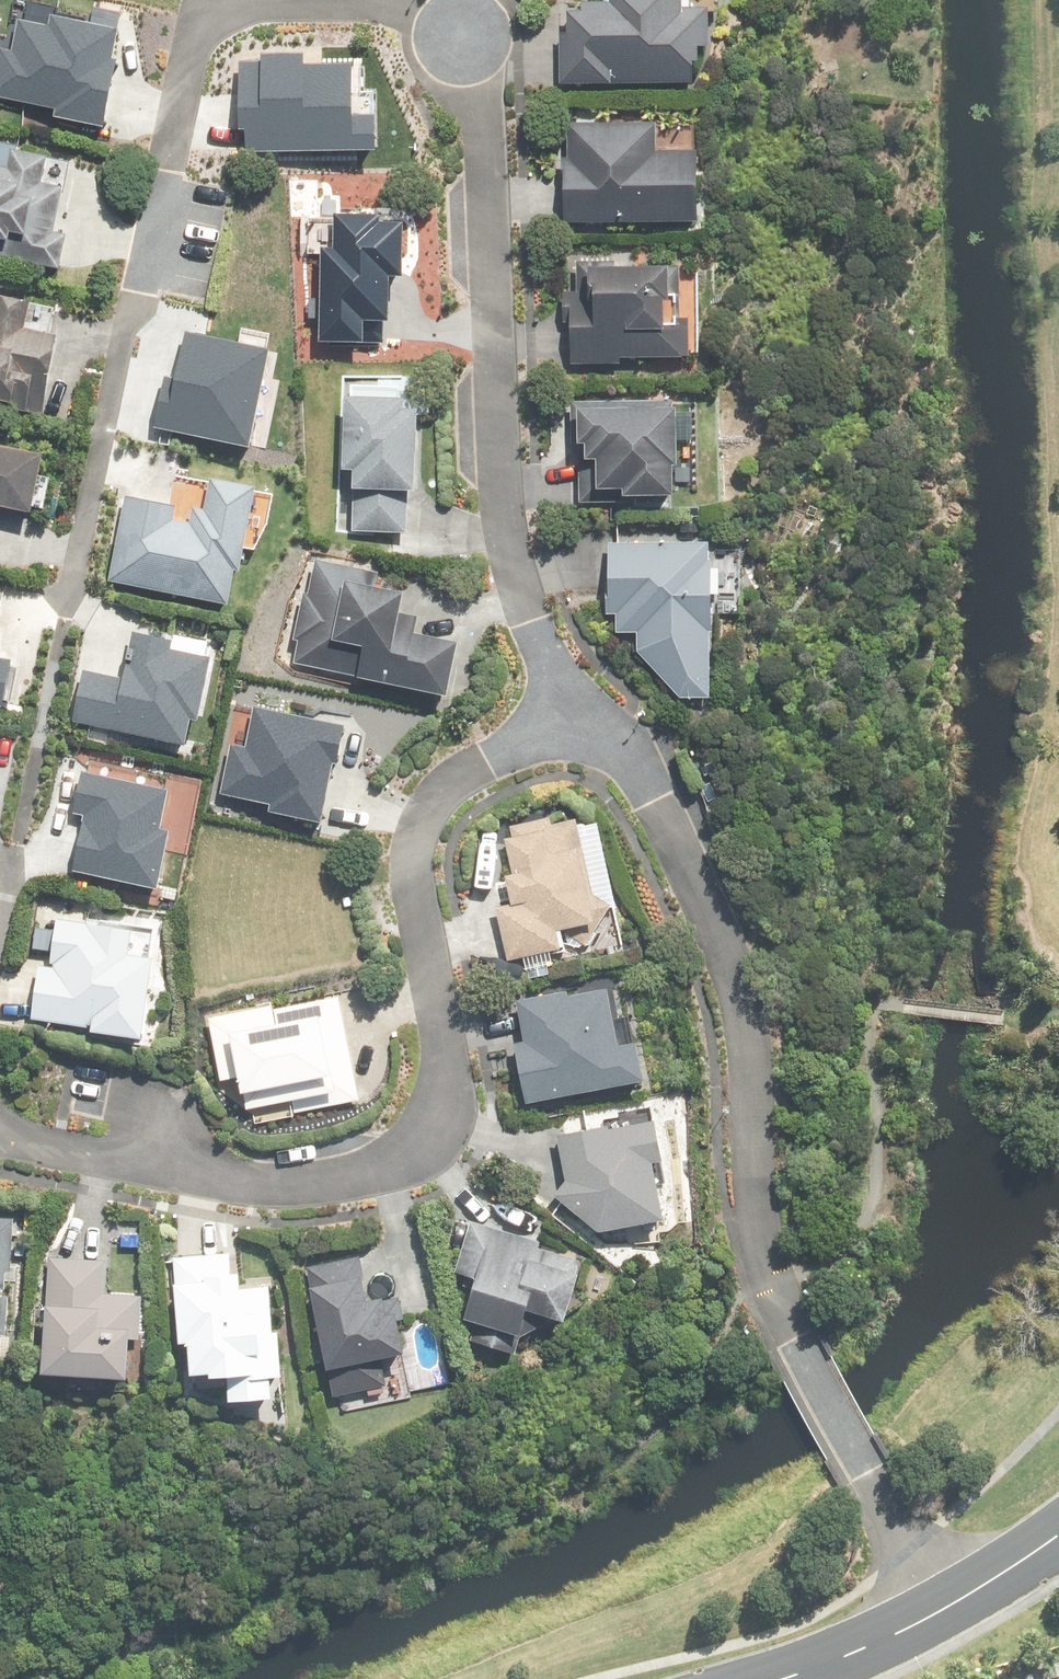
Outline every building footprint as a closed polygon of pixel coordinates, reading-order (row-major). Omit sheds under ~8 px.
[(569,84),(712,82),(711,5),(680,6),(680,0),(567,0),(569,84)] [(655,110),(565,113),(568,223),(701,220),(699,142),(656,143),(655,110)] [(0,139),(0,252),(60,264),(82,156),(0,139)] [(576,293),(562,293),(563,324),(568,323),(570,365),(619,365),(619,360),(681,360),(682,328),(675,327),(675,297),(665,296),(665,270),(613,270),(613,263),(576,263),(576,293)] [(38,403),(55,328),(23,321),(27,304),(0,299),(0,395),(38,403)] [(414,383),(347,382),(345,538),(412,538),(414,383)] [(690,496),(687,389),(578,392),(581,500),(690,496)] [(29,515),(46,433),(0,424),(0,509),(29,515)] [(104,576),(238,607),(268,476),(212,463),(201,513),(123,495),(104,576)] [(708,540),(612,539),(611,621),(675,695),(707,695),(708,540)] [(411,568),(316,549),(293,664),(448,695),(461,627),(402,616),(411,568)] [(600,914),(581,809),(506,823),(521,903),(506,905),(516,955),(563,946),(558,922),(600,914)] [(34,1015),(138,1035),(158,932),(53,912),(34,1015)] [(648,1075),(625,971),(511,996),(534,1099),(648,1075)] [(682,1210),(664,1107),(555,1126),(565,1181),(556,1194),(599,1225),(682,1210)] [(9,1364),(18,1208),(0,1207),(0,1363),(9,1364)] [(548,1360),(579,1260),(469,1227),(438,1326),(548,1360)] [(262,1250),(172,1256),(181,1397),(271,1391),(262,1250)] [(317,1262),(339,1392),(406,1381),(385,1251),(317,1262)] [(45,1365),(133,1370),(140,1260),(52,1254),(45,1365)]
